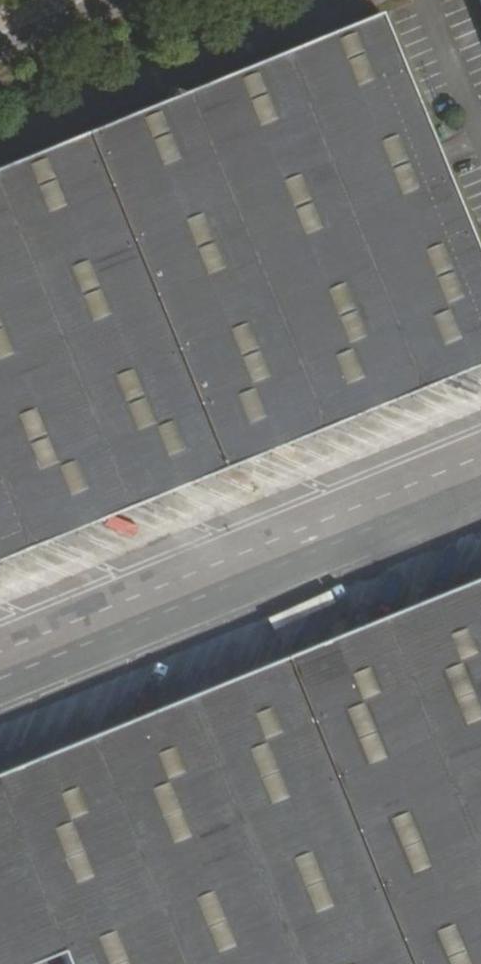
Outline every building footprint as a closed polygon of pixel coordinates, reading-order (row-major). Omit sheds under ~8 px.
[(480,362),(480,269),(371,13),(0,164),(0,557),(480,362)] [(0,772),(0,963),(35,963),(63,953),(67,963),(480,963),(480,575),(0,772)]
